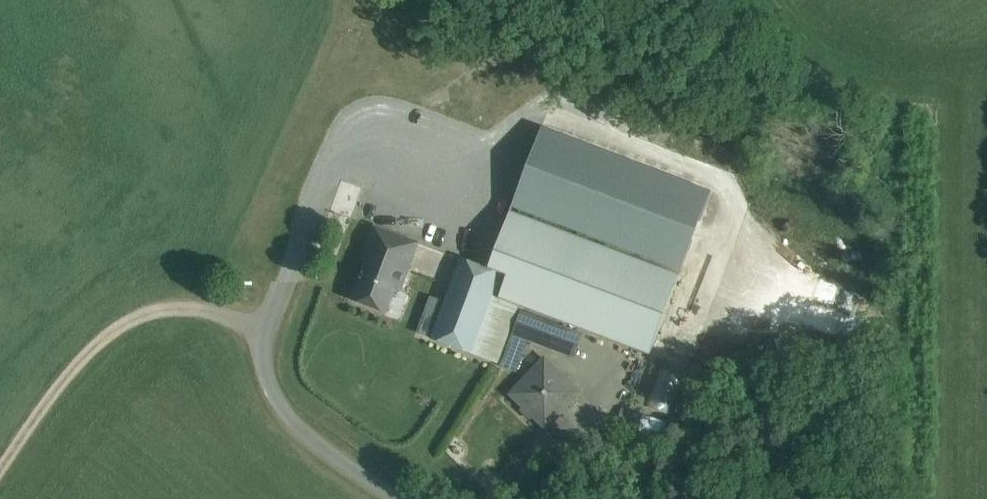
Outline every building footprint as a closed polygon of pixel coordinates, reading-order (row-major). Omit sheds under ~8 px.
[(532,150),(511,208),(682,271),(711,190),(542,125),(532,150)] [(488,269),(488,271),(507,277),(499,299),(518,306),(650,357),(681,274),(510,209),(488,269)] [(418,242),(375,226),(363,258),(368,260),(353,299),(386,312),(395,289),(400,291),(418,242)] [(488,269),(462,259),(432,338),(497,362),(518,306),(499,299),(507,277),(488,271),(488,269)] [(522,310),(501,366),(517,372),(529,341),(559,352),(568,327),(522,310)] [(545,358),(524,379),(511,394),(547,429),(581,392),(545,358)] [(669,411),(679,373),(659,368),(648,405),(669,411)] [(667,422),(622,408),(615,430),(660,444),(667,422)]
